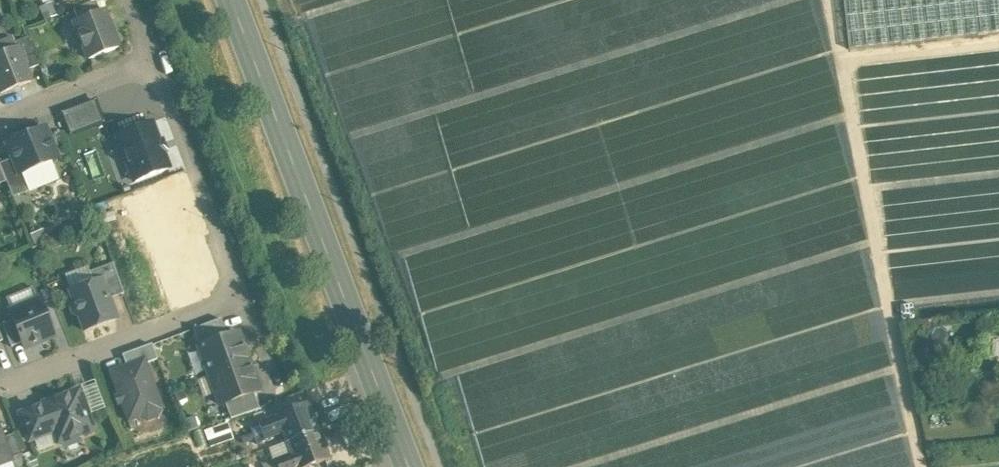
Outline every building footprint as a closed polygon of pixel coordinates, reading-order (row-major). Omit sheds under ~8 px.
[(849,49),(998,32),(998,0),(843,0),(849,49)] [(96,1),(73,9),(78,20),(100,12),(96,1)] [(78,20),(74,22),(88,59),(118,48),(104,10),(100,12),(78,20)] [(27,38),(15,43),(17,48),(18,48),(27,70),(38,66),(27,38)] [(0,55),(0,93),(0,94),(31,82),(27,70),(18,48),(17,48),(0,55)] [(62,112),(70,133),(102,121),(94,99),(62,112)] [(169,169),(151,122),(121,134),(126,147),(122,155),(126,165),(128,165),(129,166),(135,182),(169,169)] [(57,160),(44,129),(8,143),(14,158),(21,175),(21,174),(49,163),(57,160)] [(14,158),(0,164),(0,167),(13,198),(29,191),(21,174),(21,175),(14,158)] [(49,163),(21,174),(29,191),(56,179),(49,163)] [(113,264),(90,272),(94,282),(102,279),(109,299),(124,293),(113,264)] [(94,282),(70,291),(74,301),(71,307),(73,313),(79,316),(85,330),(116,319),(109,299),(102,279),(94,282)] [(39,300),(10,312),(13,320),(22,342),(25,349),(54,336),(39,300)] [(221,319),(193,329),(199,347),(227,336),(221,319)] [(22,342),(13,320),(2,325),(11,347),(22,342)] [(227,336),(199,347),(210,376),(248,362),(237,333),(227,336)] [(162,409),(144,360),(111,372),(129,421),(141,416),(142,419),(147,421),(157,417),(159,413),(158,410),(162,409)] [(248,362),(210,376),(221,405),(225,403),(253,393),(259,391),(248,362)] [(79,390),(44,403),(44,405),(54,431),(58,443),(94,430),(79,390)] [(253,393),(225,403),(231,419),(259,409),(253,393)] [(308,403),(276,415),(277,416),(259,423),(265,438),(283,431),(287,443),(318,431),(308,403)] [(44,405),(20,414),(29,440),(54,431),(44,405)] [(942,415),(930,416),(932,428),(944,427),(942,415)] [(11,460),(3,438),(0,430),(0,464),(11,460)] [(287,443),(291,453),(275,459),(278,466),(308,466),(329,459),(318,431),(287,443)] [(14,434),(3,438),(11,460),(14,466),(26,466),(14,434)]
